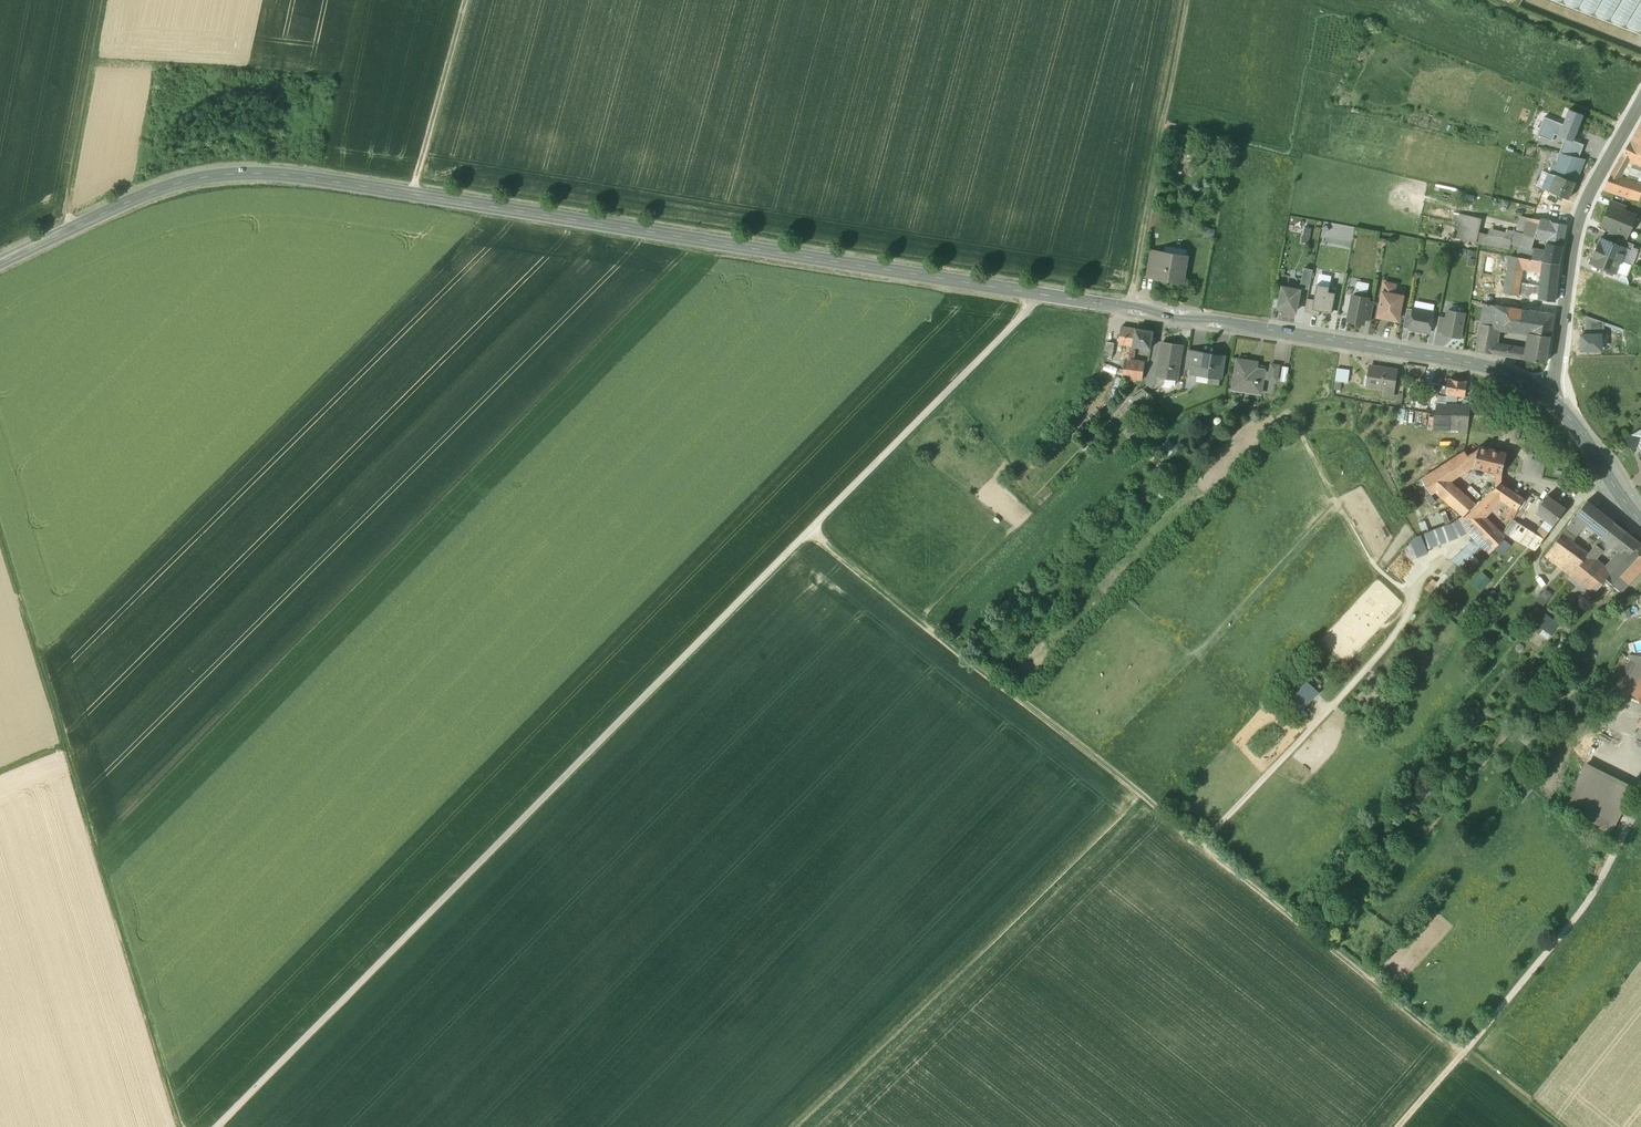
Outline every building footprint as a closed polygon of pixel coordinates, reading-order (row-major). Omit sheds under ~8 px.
[(1640,35),(1640,0),(1565,0),(1567,2),(1640,35)] [(1565,138),(1573,141),(1583,115),(1569,110),(1563,124),(1559,135),(1565,138)] [(1559,135),(1563,124),(1544,117),(1537,135),(1552,141),(1555,134),(1559,135)] [(1615,166),(1623,171),(1630,159),(1640,165),(1640,122),(1615,166)] [(1573,141),(1565,138),(1559,153),(1579,158),(1584,145),(1573,141)] [(1579,158),(1559,153),(1555,170),(1554,174),(1557,175),(1575,182),(1585,159),(1579,158)] [(1554,174),(1549,172),(1542,188),(1550,191),(1557,175),(1554,174)] [(1616,178),(1616,177),(1611,174),(1603,188),(1631,197),(1640,198),(1640,194),(1640,187),(1616,178)] [(1575,182),(1557,175),(1550,191),(1558,194),(1557,197),(1560,199),(1561,196),(1568,199),(1575,182)] [(1513,201),(1525,204),(1529,189),(1517,186),(1513,201)] [(1550,191),(1542,188),(1541,192),(1556,198),(1557,197),(1558,194),(1550,191)] [(1625,205),(1612,200),(1609,206),(1623,212),(1623,211),(1625,205)] [(1623,212),(1609,206),(1602,224),(1611,228),(1627,234),(1635,216),(1623,211),(1623,212)] [(1481,220),(1460,214),(1455,238),(1476,242),(1479,232),(1481,220)] [(1529,218),(1521,216),(1516,231),(1514,231),(1511,240),(1510,244),(1520,247),(1521,247),(1529,218)] [(1540,220),(1529,218),(1521,247),(1531,249),(1535,237),(1540,220)] [(1567,224),(1540,220),(1535,237),(1547,239),(1563,242),(1567,224)] [(1514,228),(1491,222),(1488,234),(1511,240),(1514,231),(1514,228)] [(1304,226),(1303,241),(1310,242),(1311,227),(1304,226)] [(1627,234),(1611,228),(1609,234),(1617,238),(1625,241),(1627,234)] [(1488,234),(1479,232),(1476,242),(1509,248),(1510,244),(1511,240),(1488,234)] [(1615,244),(1601,238),(1596,250),(1620,260),(1625,249),(1625,248),(1615,244)] [(1625,241),(1617,238),(1615,244),(1625,248),(1625,249),(1631,251),(1634,245),(1625,241)] [(1562,245),(1547,243),(1545,251),(1543,261),(1559,264),(1562,245)] [(1521,247),(1520,247),(1519,257),(1524,258),(1532,259),(1534,249),(1531,249),(1521,247)] [(1186,258),(1160,254),(1160,251),(1151,249),(1147,275),(1182,281),(1186,258)] [(1545,251),(1534,249),(1532,259),(1543,261),(1545,251)] [(1620,260),(1596,250),(1591,263),(1605,269),(1615,273),(1615,272),(1620,260)] [(1519,257),(1510,255),(1504,292),(1517,295),(1519,283),(1522,267),(1524,258),(1519,257)] [(1532,259),(1524,258),(1522,267),(1542,272),(1543,261),(1532,259)] [(1559,264),(1543,261),(1542,272),(1541,276),(1557,279),(1559,264)] [(1303,267),(1301,287),(1312,287),(1313,268),(1303,267)] [(1615,273),(1605,269),(1602,275),(1619,281),(1621,275),(1615,272),(1615,273)] [(1557,279),(1541,276),(1540,286),(1539,298),(1554,301),(1557,279)] [(1395,285),(1385,283),(1383,292),(1393,294),(1395,285)] [(1540,286),(1519,283),(1517,295),(1539,298),(1540,286)] [(1329,287),(1317,284),(1314,299),(1312,309),(1320,311),(1331,313),(1335,293),(1328,292),(1329,287)] [(1300,290),(1282,287),(1278,308),(1295,312),(1300,290)] [(1367,292),(1356,290),(1354,296),(1366,298),(1367,292)] [(1393,294),(1383,292),(1381,303),(1380,303),(1380,305),(1378,316),(1398,320),(1402,296),(1393,294)] [(1354,296),(1353,296),(1348,320),(1363,323),(1364,320),(1368,300),(1368,298),(1366,298),(1354,296)] [(1314,299),(1307,298),(1305,311),(1318,316),(1320,311),(1312,309),(1314,299)] [(1374,301),(1368,300),(1364,320),(1370,321),(1374,301)] [(1502,306),(1485,304),(1481,324),(1497,326),(1501,328),(1499,324),(1502,306)] [(1553,314),(1502,306),(1499,324),(1501,328),(1530,333),(1550,336),(1553,314)] [(1433,312),(1413,308),(1409,329),(1429,333),(1433,312)] [(1464,314),(1448,310),(1446,318),(1444,332),(1443,334),(1460,337),(1464,314)] [(1601,335),(1605,334),(1604,322),(1585,316),(1586,335),(1601,335)] [(1446,318),(1439,317),(1436,331),(1444,332),(1446,318)] [(1497,326),(1481,324),(1476,351),(1493,354),(1494,344),(1497,326)] [(1136,328),(1121,326),(1118,344),(1128,345),(1133,346),(1136,328)] [(1153,331),(1136,328),(1133,346),(1135,346),(1150,349),(1153,331)] [(1550,336),(1530,333),(1526,359),(1526,360),(1543,362),(1544,364),(1547,362),(1546,360),(1550,336)] [(1581,335),(1581,350),(1601,350),(1601,335),(1586,335),(1581,335)] [(1114,343),(1106,342),(1104,356),(1111,358),(1114,343)] [(1182,345),(1162,342),(1157,377),(1177,380),(1182,345)] [(1510,347),(1494,344),(1493,354),(1509,356),(1510,347)] [(1133,346),(1128,345),(1126,359),(1133,360),(1135,346),(1133,346)] [(1526,359),(1528,350),(1518,348),(1517,358),(1526,359)] [(1202,355),(1188,353),(1185,369),(1191,370),(1192,370),(1193,366),(1200,368),(1202,356),(1201,356),(1202,355)] [(1224,357),(1202,353),(1202,355),(1201,356),(1202,356),(1200,368),(1193,366),(1192,370),(1191,370),(1191,372),(1209,375),(1219,377),(1220,377),(1224,357)] [(1126,359),(1125,359),(1124,362),(1122,377),(1142,379),(1145,362),(1133,360),(1126,359)] [(1265,370),(1251,368),(1252,361),(1237,359),(1232,389),(1243,391),(1243,388),(1261,391),(1265,370)] [(1279,365),(1271,364),(1268,379),(1277,380),(1279,365)] [(1289,367),(1282,366),(1280,381),(1286,382),(1289,367)] [(1397,370),(1370,366),(1367,386),(1385,388),(1393,390),(1394,390),(1397,370)] [(1350,370),(1337,368),(1335,380),(1348,382),(1350,370)] [(1219,377),(1209,375),(1208,383),(1218,384),(1219,377)] [(1467,382),(1448,379),(1447,386),(1446,393),(1447,393),(1465,396),(1467,382)] [(1447,386),(1439,385),(1438,394),(1446,396),(1447,393),(1446,393),(1447,386)] [(1470,405),(1436,405),(1435,415),(1469,415),(1470,405)] [(1469,415),(1435,415),(1433,431),(1467,431),(1469,415)] [(1626,438),(1632,448),(1638,445),(1640,450),(1640,429),(1626,438)] [(1506,453),(1478,446),(1477,453),(1473,466),(1501,473),(1506,453)] [(1464,451),(1421,478),(1430,493),(1435,490),(1450,481),(1473,466),(1477,453),(1473,452),(1467,456),(1464,451)] [(1472,500),(1450,481),(1435,490),(1463,516),(1475,503),(1472,500)] [(1488,494),(1477,505),(1485,512),(1509,489),(1501,484),(1499,483),(1488,494)] [(1483,489),(1472,500),(1475,503),(1477,505),(1488,494),(1483,489)] [(1545,499),(1530,490),(1517,513),(1531,521),(1539,509),(1546,499),(1545,499)] [(1516,493),(1509,503),(1517,509),(1524,498),(1516,493)] [(1565,509),(1547,496),(1545,499),(1546,499),(1539,509),(1544,513),(1542,516),(1554,525),(1565,509)] [(1606,516),(1587,500),(1575,514),(1576,515),(1585,523),(1595,531),(1606,516)] [(1509,503),(1502,515),(1506,517),(1512,519),(1517,509),(1509,503)] [(1464,518),(1471,526),(1482,516),(1485,512),(1477,505),(1464,518)] [(1531,521),(1517,513),(1513,520),(1519,523),(1510,536),(1534,551),(1543,539),(1527,528),(1531,521)] [(1585,523),(1576,515),(1565,528),(1575,536),(1585,523)] [(1464,518),(1463,516),(1459,519),(1450,523),(1422,534),(1427,549),(1466,534),(1468,533),(1474,539),(1480,546),(1489,554),(1494,549),(1477,532),(1471,526),(1464,518)] [(1497,532),(1482,516),(1471,526),(1477,532),(1494,549),(1498,544),(1503,538),(1497,532)] [(1606,516),(1595,531),(1602,537),(1614,522),(1606,516)] [(1614,522),(1602,537),(1607,540),(1614,546),(1626,531),(1614,522)] [(1505,530),(1501,527),(1497,532),(1503,538),(1504,536),(1506,534),(1504,532),(1505,530)] [(1575,536),(1565,528),(1561,533),(1571,541),(1575,536)] [(1626,531),(1614,546),(1621,551),(1625,547),(1633,537),(1626,531)] [(1571,541),(1561,533),(1545,554),(1564,569),(1566,566),(1573,572),(1588,554),(1571,541)] [(1509,540),(1504,536),(1503,538),(1498,544),(1503,548),(1509,540)] [(1602,537),(1596,544),(1600,547),(1607,540),(1602,537)] [(1633,537),(1625,547),(1631,552),(1640,543),(1633,537)] [(1480,546),(1474,539),(1451,560),(1461,568),(1480,546)] [(1640,543),(1631,552),(1626,557),(1640,569),(1640,568),(1640,543)] [(1596,544),(1588,554),(1595,559),(1602,549),(1600,547),(1596,544)] [(1621,551),(1611,563),(1605,568),(1602,565),(1581,589),(1590,597),(1606,579),(1626,557),(1631,552),(1625,547),(1621,551)] [(1573,572),(1572,573),(1568,578),(1568,579),(1581,589),(1602,565),(1595,559),(1588,554),(1573,572)] [(1626,557),(1606,579),(1620,592),(1640,569),(1626,557)] [(1480,572),(1473,581),(1480,587),(1487,578),(1480,572)] [(1545,588),(1536,599),(1544,605),(1553,594),(1545,588)] [(1558,624),(1542,610),(1533,621),(1549,634),(1558,624)] [(1632,654),(1615,684),(1631,693),(1640,676),(1640,656),(1632,654)] [(1631,693),(1640,699),(1640,676),(1631,693)] [(1303,713),(1321,693),(1308,681),(1289,702),(1303,713)] [(1633,791),(1584,766),(1574,785),(1623,810),(1633,791)] [(1531,788),(1523,784),(1516,798),(1523,802),(1531,788)] [(1623,810),(1574,785),(1564,805),(1613,830),(1623,810)]
